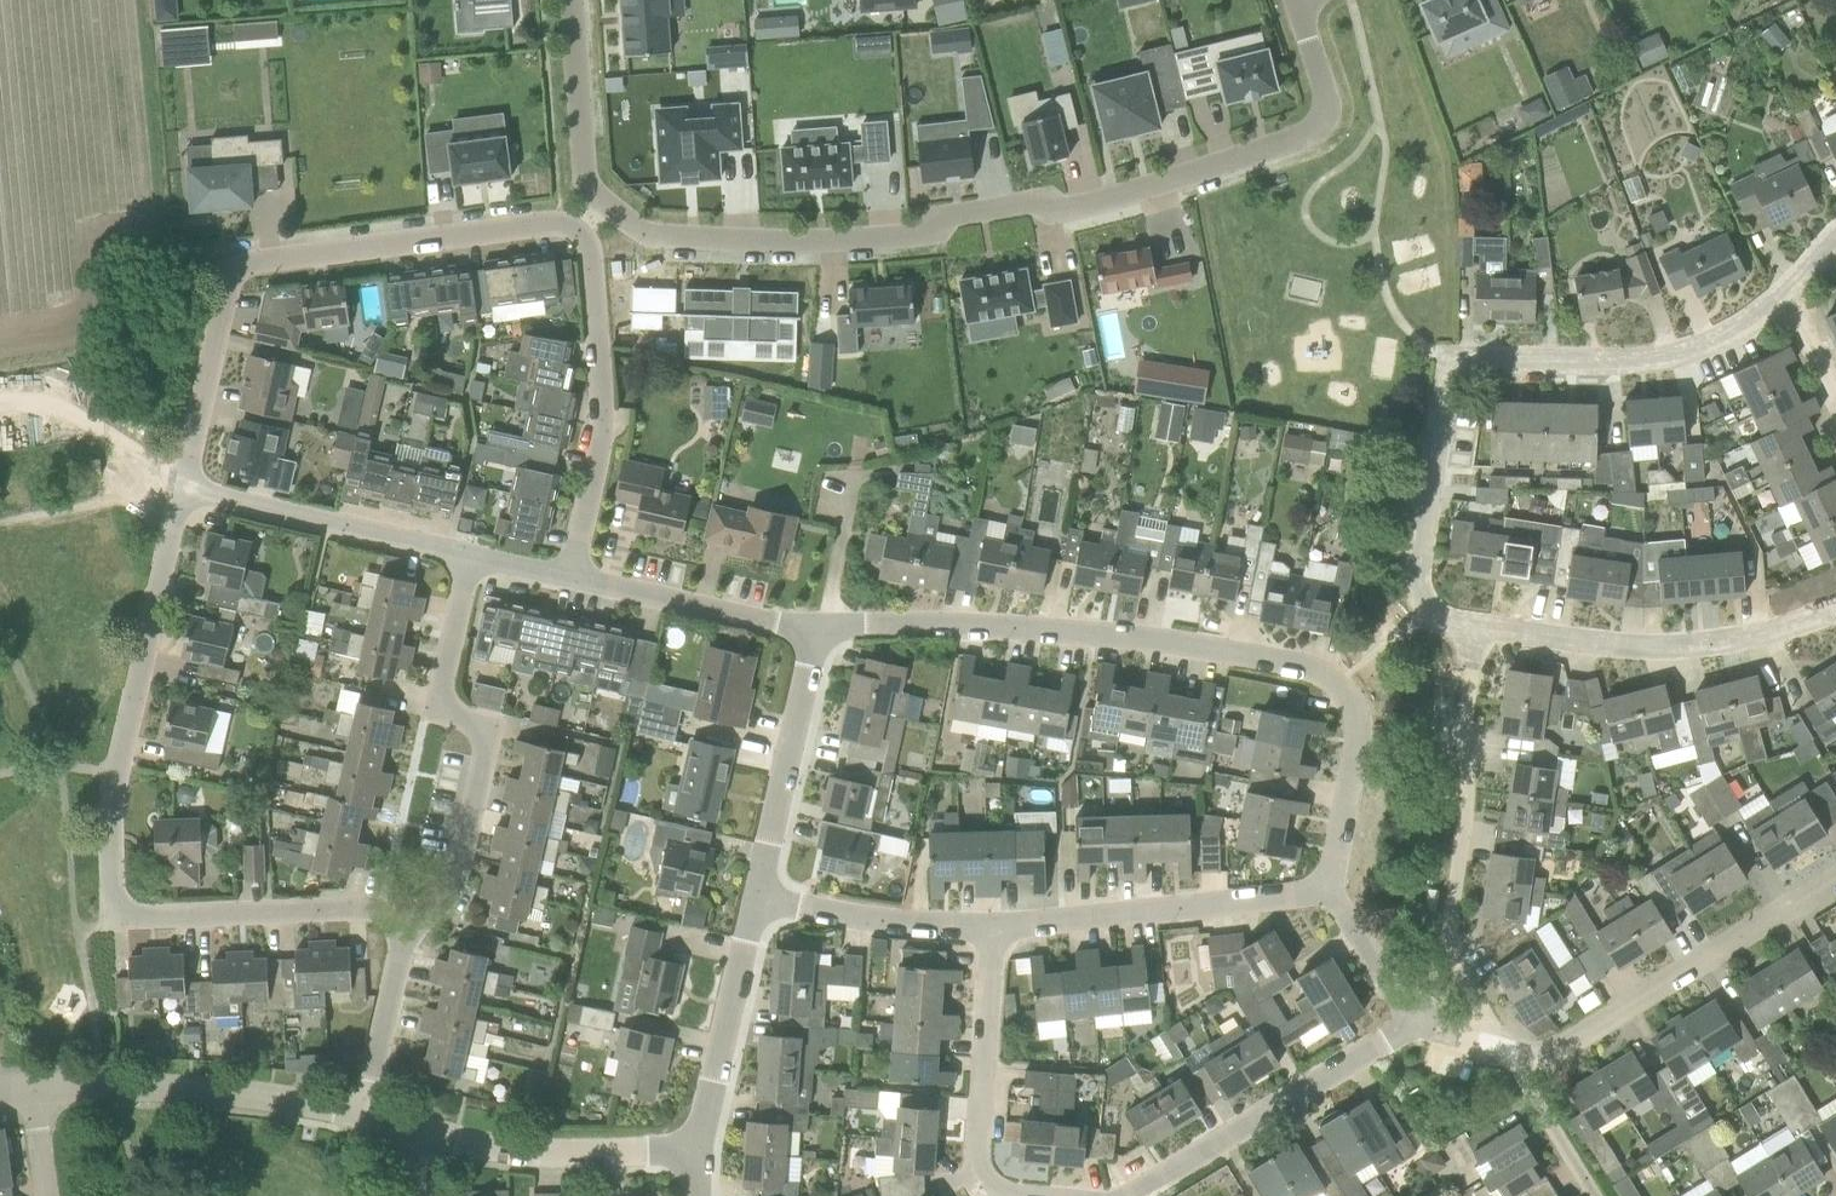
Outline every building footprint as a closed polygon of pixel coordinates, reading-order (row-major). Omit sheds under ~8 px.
[(155,20),(180,19),(179,0),(154,0),(155,20)] [(460,36),(487,34),(486,29),(515,27),(513,0),(457,0),(460,36)] [(628,56),(674,53),(672,17),(688,16),(687,0),(624,0),(628,56)] [(916,0),(863,0),(864,11),(917,7),(916,0)] [(1510,29),(1497,0),(1430,0),(1421,4),(1439,43),(1470,28),(1477,44),(1510,29)] [(236,20),(237,47),(281,45),(280,19),(236,20)] [(1189,45),(1184,26),(1171,29),(1176,49),(1189,45)] [(197,27),(161,30),(163,54),(198,51),(197,27)] [(1045,30),(1049,63),(1067,60),(1064,27),(1045,30)] [(973,50),(971,28),(956,30),(959,52),(973,50)] [(1659,31),(1633,41),(1642,65),(1668,55),(1659,31)] [(892,36),(877,37),(878,57),(893,56),(892,36)] [(1144,67),(1093,80),(1108,140),(1127,135),(1128,138),(1142,135),(1141,132),(1161,127),(1157,113),(1188,106),(1172,43),(1141,51),(1144,67)] [(1222,43),(1194,50),(1205,93),(1224,89),(1227,103),(1246,98),(1247,101),(1260,97),(1260,95),(1279,90),(1269,49),(1226,60),(1222,43)] [(746,46),(708,48),(709,67),(748,65),(746,46)] [(1559,109),(1595,93),(1586,74),(1575,79),(1569,66),(1545,77),(1559,109)] [(970,130),(995,127),(982,75),(962,77),(969,121),(970,130)] [(1071,93),(1038,101),(1042,118),(1023,123),(1033,165),(1070,156),(1063,130),(1079,126),(1071,93)] [(1542,97),(1520,106),(1526,122),(1548,114),(1542,97)] [(743,148),(740,103),(714,105),(715,119),(688,121),(687,107),(671,108),(658,123),(662,182),(684,180),(684,182),(687,182),(686,180),(697,179),(697,182),(699,181),(699,179),(722,178),(720,150),(743,148)] [(1794,112),(1794,113),(1807,139),(1820,132),(1807,105),(1794,112)] [(1827,139),(1835,158),(1835,113),(1826,118),(1823,121),(1822,126),(1822,130),(1827,139)] [(969,121),(919,127),(924,182),(949,179),(949,180),(961,179),(961,178),(976,176),(970,130),(969,121)] [(890,160),(887,122),(863,124),(865,146),(850,147),(850,143),(817,146),(815,129),(793,131),(795,147),(783,148),(786,190),(853,185),(851,161),(866,160),(866,162),(890,160)] [(478,181),(489,180),(490,180),(490,179),(510,177),(511,177),(512,177),(512,175),(511,175),(511,172),(516,171),(513,154),(509,155),(506,138),(507,138),(507,136),(505,136),(505,137),(459,143),(458,132),(458,130),(457,130),(457,131),(429,134),(427,134),(428,136),(433,171),(432,171),(432,172),(434,172),(434,171),(453,169),(454,169),(456,183),(455,183),(455,184),(457,184),(478,181)] [(215,167),(190,169),(193,210),(254,205),(251,166),(277,164),(277,166),(278,166),(278,164),(285,164),(283,139),(250,141),(250,135),(213,138),(213,144),(211,144),(211,146),(213,146),(215,167)] [(1807,140),(1794,146),(1799,155),(1803,164),(1815,157),(1807,140)] [(1482,164),(1457,167),(1461,193),(1478,191),(1476,182),(1484,181),(1482,164)] [(1788,217),(1816,204),(1799,166),(1761,183),(1757,174),(1732,186),(1744,211),(1761,202),(1773,228),(1789,220),(1788,217)] [(1721,284),(1745,272),(1727,234),(1682,255),(1679,249),(1661,257),(1676,288),(1692,280),(1699,295),(1713,288),(1712,286),(1720,282),(1721,284)] [(1507,276),(1506,321),(1535,322),(1537,289),(1555,287),(1548,236),(1533,238),(1537,269),(1520,269),(1520,276),(1507,276)] [(1460,237),(1459,266),(1474,266),(1475,237),(1460,237)] [(1151,246),(1118,253),(1117,251),(1095,255),(1103,293),(1155,282),(1156,288),(1193,280),(1190,262),(1155,269),(1151,246)] [(1647,251),(1629,258),(1635,274),(1620,276),(1619,270),(1576,277),(1583,318),(1604,315),(1603,305),(1624,302),(1624,297),(1642,294),(1643,297),(1661,290),(1647,251)] [(545,305),(561,303),(555,260),(541,261),(541,255),(512,258),(518,301),(544,298),(545,305)] [(615,258),(617,341),(661,340),(658,257),(615,258)] [(486,269),(472,271),(478,314),(493,312),(492,304),(518,301),(512,258),(485,262),(486,269)] [(458,266),(430,269),(435,313),(461,309),(463,322),(479,320),(478,314),(472,271),(459,272),(458,266)] [(403,280),(391,282),(389,282),(395,325),(410,323),(409,316),(435,313),(430,269),(402,273),(403,280)] [(967,323),(1034,314),(1033,310),(1047,308),(1051,332),(1077,328),(1071,286),(1045,290),(1046,294),(1031,295),(1028,272),(961,281),(967,323)] [(1477,275),(1476,320),(1506,321),(1507,276),(1477,275)] [(353,299),(348,297),(345,281),(302,286),(306,315),(290,317),(289,317),(287,329),(258,322),(255,339),(298,349),(302,330),(352,324),(350,311),(354,308),(353,299)] [(834,317),(837,356),(856,354),(854,328),(912,323),(909,287),(846,292),(848,316),(834,317)] [(686,313),(682,313),(682,315),(688,315),(688,330),(705,331),(705,339),(729,340),(728,345),(754,346),(754,340),(778,341),(778,318),(802,319),(802,317),(799,317),(799,292),(749,290),(749,293),(737,293),(737,290),(686,289),(686,313)] [(1177,305),(1103,313),(1106,343),(1181,335),(1177,305)] [(1827,316),(1835,335),(1835,312),(1827,316)] [(570,363),(573,349),(530,341),(527,355),(511,352),(505,377),(527,382),(527,384),(538,386),(538,385),(570,392),(570,391),(576,364),(570,363)] [(810,387),(831,389),(834,345),(813,344),(810,387)] [(1744,394),(1728,402),(1733,412),(1792,384),(1784,365),(1797,359),(1790,346),(1734,372),(1744,394)] [(1087,366),(1099,364),(1095,347),(1084,350),(1087,366)] [(380,349),(376,370),(405,376),(409,355),(380,349)] [(289,383),(294,365),(251,355),(243,391),(250,392),(246,409),(291,420),(299,386),(289,383)] [(1205,401),(1210,372),(1157,363),(1152,392),(1205,401)] [(366,400),(381,403),(388,376),(375,374),(372,373),(366,400)] [(448,387),(461,389),(463,377),(451,374),(448,387)] [(1076,388),(1071,377),(1057,383),(1062,394),(1076,388)] [(482,401),(487,382),(474,379),(470,398),(482,401)] [(1733,412),(1738,422),(1754,415),(1763,435),(1764,436),(1807,415),(1808,416),(1821,410),(1814,396),(1801,402),(1792,384),(1733,412)] [(538,385),(538,386),(532,412),(573,422),(580,393),(570,391),(570,392),(538,385)] [(706,387),(705,416),(729,417),(730,388),(706,387)] [(748,397),(742,421),(756,424),(762,401),(748,397)] [(1654,399),(1658,441),(1659,451),(1672,450),(1670,440),(1686,439),(1682,397),(1654,399)] [(1155,435),(1181,440),(1188,404),(1162,399),(1155,435)] [(1658,441),(1654,399),(1626,402),(1630,443),(1658,441)] [(415,412),(434,415),(436,404),(417,400),(415,412)] [(1492,402),(1491,458),(1544,459),(1545,403),(1492,402)] [(1706,421),(1720,415),(1713,402),(1700,409),(1706,421)] [(1598,404),(1545,403),(1544,459),(1596,459),(1595,482),(1614,483),(1612,452),(1598,453),(1598,404)] [(1122,404),(1119,428),(1134,429),(1137,406),(1122,404)] [(1225,411),(1196,407),(1193,424),(1223,429),(1225,411)] [(510,450),(558,460),(561,447),(568,448),(573,422),(532,412),(526,437),(491,429),(488,445),(507,449),(507,450),(510,450)] [(1764,436),(1763,435),(1748,442),(1758,465),(1745,471),(1749,481),(1809,453),(1800,435),(1814,428),(1808,416),(1807,415),(1764,436)] [(289,429),(244,419),(241,434),(233,433),(225,468),(268,478),(268,477),(270,477),(271,477),(275,485),(285,487),(293,482),(295,473),(290,465),(280,462),(280,461),(282,462),(289,429)] [(1034,444),(1037,425),(1012,422),(1010,441),(1034,444)] [(358,493),(385,499),(386,500),(395,461),(396,461),(397,457),(370,450),(374,432),(359,429),(358,433),(350,469),(346,483),(360,486),(358,493)] [(350,469),(358,433),(342,430),(333,465),(350,469)] [(1282,459),(1309,463),(1313,437),(1286,433),(1282,459)] [(767,442),(762,462),(800,472),(805,451),(767,442)] [(1702,443),(1683,445),(1686,481),(1705,479),(1702,443)] [(425,448),(420,467),(421,467),(413,506),(440,512),(442,505),(455,508),(466,465),(450,461),(452,453),(450,450),(429,445),(425,448)] [(519,467),(513,493),(555,503),(561,475),(555,474),(558,460),(510,450),(507,464),(519,467)] [(1633,451),(1612,452),(1614,483),(1615,491),(1636,492),(1633,451)] [(1794,499),(1835,479),(1835,476),(1831,466),(1818,472),(1809,453),(1749,481),(1754,491),(1767,485),(1778,507),(1794,499)] [(91,460),(92,474),(103,473),(101,459),(91,460)] [(664,470),(621,460),(612,496),(642,503),(637,529),(681,539),(690,498),(659,491),(664,470)] [(386,500),(385,499),(384,504),(412,510),(413,506),(421,467),(420,467),(396,461),(395,461),(386,500)] [(1661,469),(1662,483),(1675,482),(1673,468),(1661,469)] [(1648,470),(1649,484),(1662,483),(1661,469),(1648,470)] [(931,495),(932,487),(934,474),(901,472),(897,489),(931,495)] [(1490,475),(1490,487),(1509,488),(1511,488),(1511,476),(1490,475)] [(1835,517),(1835,479),(1794,499),(1804,519),(1787,527),(1793,538),(1835,517)] [(469,483),(465,502),(485,507),(489,487),(469,483)] [(1700,488),(1702,502),(1715,500),(1714,486),(1700,488)] [(1477,487),(1476,502),(1508,503),(1509,488),(1490,487),(1477,487)] [(1681,490),(1682,503),(1695,502),(1694,488),(1681,490)] [(1669,504),(1682,503),(1681,490),(1668,491),(1669,504)] [(500,516),(497,532),(539,542),(543,528),(549,530),(555,503),(513,493),(507,518),(500,516)] [(702,498),(694,504),(692,513),(709,516),(711,500),(702,498)] [(741,552),(755,555),(779,561),(782,547),(791,541),(797,518),(752,507),(750,514),(715,506),(708,537),(743,545),(741,552)] [(1118,531),(1107,590),(1140,596),(1146,566),(1159,569),(1164,542),(1136,536),(1140,513),(1123,509),(1118,531)] [(1012,586),(1022,528),(1008,525),(1004,543),(985,539),(988,519),(974,517),(970,537),(970,538),(966,561),(980,564),(977,580),(1012,586)] [(1793,538),(1798,548),(1814,540),(1824,562),(1835,557),(1835,517),(1793,538)] [(473,532),(475,521),(463,519),(461,530),(473,532)] [(1491,519),(1490,524),(1488,534),(1472,531),(1474,522),(1455,519),(1449,554),(1468,556),(1466,572),(1496,576),(1505,521),(1491,519)] [(1520,524),(1505,521),(1496,576),(1528,581),(1534,541),(1517,539),(1520,524)] [(1243,552),(1259,555),(1262,541),(1265,526),(1249,523),(1243,552)] [(1170,586),(1204,593),(1213,544),(1199,542),(1198,548),(1178,544),(1182,527),(1168,524),(1164,542),(1159,569),(1173,572),(1170,586)] [(1560,545),(1559,545),(1556,566),(1570,568),(1566,595),(1596,600),(1604,546),(1591,544),(1589,557),(1574,554),(1577,528),(1563,526),(1560,545)] [(1073,583),(1107,590),(1118,531),(1104,528),(1102,539),(1101,546),(1082,543),(1085,530),(1070,527),(1064,560),(1077,563),(1073,583)] [(1035,531),(1022,528),(1012,586),(1043,592),(1052,552),(1032,548),(1035,531)] [(1778,545),(1788,540),(1783,529),(1773,534),(1778,545)] [(880,576),(915,583),(924,535),(909,532),(908,539),(872,533),(867,558),(883,561),(880,576)] [(211,533),(200,580),(243,590),(253,542),(211,533)] [(937,538),(924,535),(915,583),(947,589),(953,558),(966,561),(970,538),(958,535),(956,547),(936,544),(937,538)] [(1629,580),(1644,582),(1645,542),(1606,536),(1604,546),(1596,600),(1625,605),(1629,580)] [(1662,601),(1691,599),(1687,557),(1686,538),(1645,542),(1644,582),(1660,581),(1662,601)] [(1261,618),(1295,625),(1304,576),(1289,574),(1291,568),(1284,562),(1273,560),(1277,544),(1262,541),(1259,555),(1253,586),(1266,589),(1261,618)] [(1559,545),(1542,543),(1536,582),(1553,585),(1556,566),(1559,545)] [(1204,593),(1236,599),(1244,557),(1226,553),(1227,547),(1213,544),(1204,593)] [(1718,596),(1746,594),(1741,552),(1715,554),(1718,596)] [(381,571),(403,576),(407,558),(385,553),(381,571)] [(1691,599),(1718,596),(1715,554),(1687,557),(1691,599)] [(1335,582),(1304,576),(1295,625),(1327,631),(1331,611),(1346,613),(1354,565),(1338,562),(1335,582)] [(378,587),(363,584),(361,595),(424,609),(427,598),(414,595),(417,582),(381,574),(378,587)] [(421,621),(424,609),(361,595),(358,606),(373,609),(370,623),(406,631),(408,618),(421,621)] [(493,642),(518,648),(528,605),(501,599),(499,606),(486,603),(473,657),(489,661),(493,642)] [(556,612),(528,605),(518,648),(538,652),(535,666),(556,671),(567,622),(554,619),(556,612)] [(192,615),(182,658),(225,668),(234,625),(192,615)] [(610,624),(582,618),(581,625),(567,622),(556,671),(571,674),(574,661),(600,667),(610,624)] [(403,643),(406,631),(370,623),(367,635),(352,631),(349,644),(413,658),(416,646),(403,643)] [(637,631),(610,624),(600,667),(625,673),(624,680),(638,683),(649,685),(658,643),(636,637),(637,631)] [(336,628),(333,640),(349,644),(352,631),(336,628)] [(410,670),(413,658),(349,644),(333,640),(331,651),(362,658),(359,672),(395,679),(398,667),(410,670)] [(755,657),(710,647),(703,678),(706,679),(697,715),(744,725),(750,701),(745,700),(755,657)] [(977,657),(964,654),(952,717),(981,722),(989,677),(973,675),(977,657)] [(849,705),(887,713),(904,718),(910,693),(902,691),(907,668),(869,660),(865,676),(856,674),(849,705)] [(1005,680),(989,677),(981,722),(1008,728),(1020,665),(1009,663),(1005,680)] [(1081,735),(1090,737),(1092,724),(1120,730),(1129,686),(1113,683),(1116,665),(1103,663),(1095,708),(1086,706),(1081,735)] [(1020,665),(1008,728),(1036,733),(1045,688),(1029,685),(1032,667),(1020,665)] [(1830,667),(1804,682),(1816,702),(1804,710),(1823,741),(1835,733),(1835,677),(1830,667)] [(230,668),(226,682),(239,685),(243,671),(230,668)] [(1510,670),(1505,700),(1560,709),(1592,714),(1591,708),(1583,680),(1568,678),(1565,695),(1548,692),(1550,676),(1510,670)] [(1145,689),(1129,686),(1120,730),(1148,735),(1160,674),(1148,671),(1145,689)] [(1061,691),(1045,688),(1036,733),(1065,738),(1077,675),(1064,673),(1061,691)] [(1160,674),(1148,735),(1176,741),(1185,697),(1168,693),(1171,676),(1160,674)] [(1757,676),(1725,685),(1740,738),(1755,734),(1751,720),(1767,716),(1757,676)] [(638,683),(624,680),(621,692),(620,694),(629,696),(635,697),(638,683)] [(508,686),(491,682),(486,704),(503,708),(508,686)] [(1200,699),(1185,697),(1176,741),(1204,746),(1212,708),(1216,684),(1204,682),(1200,699)] [(1664,685),(1634,693),(1648,747),(1661,743),(1663,752),(1693,744),(1684,707),(1671,710),(1664,685)] [(1712,746),(1740,738),(1725,685),(1694,693),(1697,703),(1684,707),(1693,744),(1695,744),(1700,764),(1715,760),(1712,746)] [(1633,750),(1648,747),(1634,693),(1604,701),(1605,704),(1591,708),(1592,714),(1600,744),(1630,737),(1633,750)] [(626,711),(643,715),(646,700),(635,697),(629,696),(626,711)] [(215,710),(173,700),(163,742),(196,750),(193,765),(219,770),(223,756),(206,752),(215,710)] [(646,700),(643,716),(680,725),(684,709),(646,700)] [(1534,736),(1532,751),(1558,755),(1559,747),(1549,738),(1541,737),(1544,722),(1558,724),(1560,709),(1505,700),(1501,732),(1534,736)] [(392,722),(395,709),(360,701),(357,715),(328,708),(326,719),(339,722),(338,723),(402,737),(405,725),(392,722)] [(531,720),(545,723),(549,706),(535,703),(531,720)] [(881,736),(887,713),(849,705),(842,735),(851,737),(848,754),(849,754),(847,763),(875,770),(877,761),(885,763),(891,739),(881,736)] [(545,723),(558,726),(562,710),(549,706),(545,723)] [(1257,739),(1301,747),(1304,731),(1322,734),(1325,722),(1263,710),(1257,739)] [(1794,752),(1815,739),(1799,713),(1778,726),(1794,752)] [(676,741),(680,725),(643,716),(639,732),(676,741)] [(1242,721),(1226,718),(1224,732),(1239,735),(1242,721)] [(400,749),(402,737),(338,723),(336,735),(351,738),(348,751),(384,759),(387,746),(400,749)] [(527,754),(525,766),(561,775),(563,763),(578,766),(581,754),(517,739),(515,752),(527,754)] [(1298,763),(1301,747),(1257,739),(1251,767),(1249,778),(1271,783),(1274,771),(1314,779),(1316,766),(1298,763)] [(685,813),(715,819),(723,785),(726,785),(734,749),(694,740),(683,789),(690,791),(685,813)] [(993,777),(995,765),(985,764),(989,744),(977,742),(971,773),(993,777)] [(384,759),(348,751),(345,763),(331,760),(328,771),(392,785),(394,773),(381,770),(384,759)] [(1516,763),(1511,794),(1566,802),(1568,788),(1554,786),(1558,755),(1532,751),(1530,765),(1516,763)] [(842,811),(874,819),(883,821),(894,775),(875,770),(847,763),(843,779),(833,777),(825,808),(842,811)] [(1030,774),(1040,776),(1042,765),(1031,764),(1030,774)] [(570,802),(572,792),(557,788),(561,775),(525,766),(522,779),(509,776),(506,788),(570,802)] [(389,797),(392,785),(328,771),(325,782),(341,786),(338,798),(374,806),(376,794),(389,797)] [(1723,775),(1706,784),(1726,817),(1743,806),(1723,775)] [(1131,778),(1120,778),(1120,791),(1131,790),(1131,778)] [(1247,790),(1242,819),(1286,827),(1289,811),(1307,815),(1309,802),(1269,795),(1271,783),(1249,778),(1247,790)] [(1835,823),(1835,796),(1827,781),(1810,791),(1803,781),(1769,802),(1770,803),(1799,851),(1827,834),(1824,830),(1835,823)] [(1655,793),(1653,783),(1641,786),(1644,796),(1655,793)] [(1706,784),(1690,794),(1709,827),(1726,817),(1706,784)] [(516,803),(514,815),(550,823),(552,812),(567,815),(570,802),(506,788),(504,800),(516,803)] [(1606,802),(1608,793),(1592,791),(1591,801),(1606,802)] [(374,806),(338,798),(316,793),(313,805),(328,809),(325,822),(360,830),(364,816),(376,819),(378,807),(374,806)] [(1671,811),(1682,804),(1675,793),(1664,800),(1671,811)] [(1524,828),(1522,842),(1545,846),(1566,849),(1568,833),(1564,833),(1565,822),(1563,817),(1566,802),(1511,794),(1507,825),(1524,828)] [(1770,803),(1757,811),(1751,815),(1752,816),(1744,820),(1751,831),(1750,832),(1773,867),(1799,851),(1770,803)] [(872,831),(874,819),(842,811),(839,824),(872,831)] [(961,877),(960,832),(959,812),(944,812),(945,833),(930,833),(932,896),(945,896),(944,878),(961,877)] [(1193,877),(1192,853),(1190,814),(1162,815),(1163,859),(1179,859),(1180,877),(1193,877)] [(498,825),(495,836),(559,851),(562,839),(547,836),(550,823),(514,815),(511,828),(498,825)] [(1163,859),(1162,815),(1133,816),(1135,878),(1147,878),(1147,860),(1163,859)] [(1106,861),(1105,816),(1076,818),(1078,880),(1091,880),(1090,862),(1106,861)] [(1135,878),(1133,816),(1105,816),(1106,861),(1123,861),(1123,879),(1135,878)] [(200,819),(158,821),(159,846),(159,862),(165,862),(166,883),(199,882),(198,858),(201,858),(200,819)] [(712,867),(716,850),(685,843),(689,826),(658,819),(650,852),(655,869),(661,870),(657,887),(700,896),(707,866),(712,867)] [(1286,827),(1242,819),(1237,848),(1299,859),(1301,847),(1283,844),(1286,827)] [(839,824),(824,820),(823,820),(818,842),(824,844),(819,868),(862,878),(870,848),(878,850),(882,833),(872,831),(839,824)] [(322,834),(307,831),(305,842),(368,856),(371,844),(358,841),(360,830),(325,822),(322,834)] [(1047,893),(1046,830),(1016,831),(1018,876),(1034,875),(1034,894),(1047,893)] [(990,895),(988,831),(960,832),(961,877),(977,877),(977,895),(990,895)] [(1018,876),(1016,831),(988,831),(990,895),(1001,894),(1001,876),(1018,876)] [(1746,878),(1717,831),(1689,848),(1719,895),(1746,878)] [(503,864),(538,872),(541,859),(556,863),(559,851),(495,836),(493,848),(505,851),(503,864)] [(1201,838),(1202,872),(1221,871),(1220,838),(1201,838)] [(276,839),(273,855),(288,858),(291,842),(276,839)] [(365,867),(368,856),(305,842),(302,853),(317,856),(314,869),(350,877),(353,864),(365,867)] [(1543,861),(1545,846),(1522,842),(1520,857),(1493,852),(1488,883),(1543,892),(1546,878),(1531,876),(1534,860),(1543,861)] [(246,846),(248,880),(265,879),(263,845),(246,846)] [(1651,872),(1671,905),(1672,904),(1684,897),(1693,911),(1719,895),(1689,848),(1677,856),(1684,868),(1671,876),(1664,864),(1651,872)] [(487,873),(484,885),(548,900),(551,887),(536,884),(538,872),(503,864),(500,876),(487,873)] [(1629,897),(1616,904),(1645,952),(1673,934),(1670,930),(1682,923),(1676,913),(1677,912),(1672,904),(1671,905),(1651,872),(1637,880),(1650,901),(1636,909),(1629,897)] [(1493,955),(1503,949),(1502,948),(1528,933),(1528,932),(1523,925),(1524,921),(1527,904),(1541,906),(1543,892),(1488,883),(1484,915),(1488,915),(1484,942),(1493,955)] [(495,899),(492,912),(527,920),(531,907),(545,911),(548,900),(484,885),(482,896),(495,899)] [(1566,909),(1582,936),(1596,927),(1575,892),(1566,909)] [(705,925),(709,905),(687,901),(684,922),(705,925)] [(1619,967),(1645,952),(1616,904),(1604,912),(1611,923),(1597,932),(1619,967)] [(596,906),(592,923),(613,927),(617,911),(596,906)] [(626,953),(629,953),(623,977),(641,981),(636,1003),(674,1012),(685,965),(657,958),(662,935),(631,928),(626,953)] [(1535,928),(1528,932),(1528,933),(1502,948),(1503,949),(1510,961),(1495,970),(1512,996),(1559,967),(1546,945),(1542,948),(1539,944),(1543,941),(1535,928)] [(1251,990),(1286,968),(1294,963),(1274,930),(1244,948),(1243,934),(1210,938),(1213,970),(1227,968),(1227,974),(1232,974),(1233,985),(1234,985),(1241,996),(1251,990)] [(1830,942),(1825,934),(1810,943),(1828,974),(1835,969),(1835,939),(1830,942)] [(324,942),(326,990),(353,989),(353,998),(368,998),(366,967),(352,967),(351,948),(338,949),(337,941),(324,942)] [(282,959),(285,1009),(299,1008),(327,1006),(326,990),(324,942),(310,942),(310,950),(296,950),(297,958),(282,959)] [(1134,964),(1118,966),(1123,1011),(1152,1007),(1145,945),(1132,946),(1134,964)] [(171,948),(158,949),(160,996),(187,995),(187,1012),(202,1012),(201,981),(187,982),(185,955),(172,955),(171,948)] [(498,984),(499,983),(501,972),(486,969),(489,956),(453,948),(450,961),(438,958),(435,969),(498,984)] [(775,980),(829,984),(861,986),(864,955),(846,953),(845,965),(837,964),(837,966),(814,965),(815,951),(777,948),(775,980)] [(963,969),(934,967),(935,951),(904,948),(902,965),(900,965),(898,994),(942,997),(944,981),(962,982),(963,969)] [(1560,967),(1559,967),(1512,996),(1529,1023),(1564,1001),(1557,990),(1585,972),(1593,984),(1607,975),(1590,948),(1587,950),(1560,967)] [(160,996),(158,949),(144,949),(144,957),(131,957),(132,977),(117,977),(119,1008),(133,1007),(133,998),(160,996)] [(1123,1011),(1118,966),(1101,968),(1099,950),(1088,951),(1094,1014),(1123,1011)] [(1799,950),(1767,969),(1790,1007),(1822,988),(1799,950)] [(1078,970),(1061,972),(1066,1017),(1094,1014),(1088,951),(1076,952),(1078,970)] [(241,953),(243,1001),(255,1000),(256,1010),(285,1009),(282,959),(269,959),(255,959),(255,952),(241,953)] [(244,1015),(243,1001),(241,953),(227,953),(228,960),(214,961),(215,980),(201,981),(202,1012),(215,1011),(215,1016),(244,1015)] [(1066,1017),(1061,972),(1045,974),(1043,956),(1031,957),(1037,1020),(1066,1017)] [(1297,1002),(1303,1012),(1347,984),(1331,958),(1299,978),(1309,995),(1297,1002)] [(1286,968),(1251,990),(1260,1003),(1295,982),(1286,968)] [(445,984),(442,997),(478,1005),(481,992),(496,995),(498,984),(435,969),(432,981),(445,984)] [(1790,1007),(1767,969),(1737,988),(1759,1026),(1790,1007)] [(829,984),(775,980),(773,1011),(780,1011),(779,1024),(810,1027),(820,1027),(821,1014),(825,1014),(829,984)] [(1303,1012),(1275,1029),(1285,1045),(1325,1020),(1332,1031),(1364,1011),(1347,984),(1303,1012)] [(1269,1018),(1260,1003),(1251,990),(1241,996),(1236,999),(1253,1029),(1269,1018)] [(896,1022),(958,1027),(959,1015),(941,1013),(942,997),(898,994),(896,1022)] [(424,1018),(487,1032),(490,1020),(475,1017),(478,1005),(442,997),(439,1009),(427,1006),(424,1018)] [(1825,1008),(1835,1026),(1835,1000),(1825,1008)] [(1708,1058),(1732,1043),(1743,1062),(1761,1051),(1754,1040),(1742,1020),(1731,1026),(1716,1001),(1684,1020),(1708,1058)] [(617,1012),(584,1005),(580,1024),(613,1031),(617,1012)] [(506,1035),(551,1043),(555,1024),(510,1016),(506,1035)] [(434,1032),(431,1045),(467,1053),(470,1040),(484,1043),(487,1032),(424,1018),(421,1030),(434,1032)] [(1658,1071),(1687,1119),(1691,1126),(1710,1115),(1685,1072),(1708,1058),(1684,1020),(1653,1039),(1669,1065),(1658,1071)] [(1168,1029),(1176,1043),(1190,1035),(1181,1021),(1168,1029)] [(896,1022),(894,1050),(938,1054),(940,1037),(958,1038),(958,1027),(896,1022)] [(1240,1025),(1225,1034),(1253,1079),(1279,1063),(1261,1031),(1249,1038),(1240,1025)] [(763,1035),(761,1066),(815,1070),(815,1065),(819,1062),(819,1050),(837,1043),(857,1045),(858,1030),(820,1027),(810,1027),(809,1045),(801,1045),(802,1037),(763,1035)] [(667,1065),(673,1039),(624,1028),(617,1056),(622,1057),(615,1090),(654,1099),(662,1064),(667,1065)] [(1168,1029),(1151,1039),(1166,1065),(1184,1056),(1176,1043),(1168,1029)] [(1754,1040),(1761,1051),(1772,1068),(1789,1059),(1771,1030),(1754,1040)] [(1194,1071),(1212,1101),(1224,1094),(1226,1096),(1253,1079),(1225,1034),(1215,1040),(1209,1044),(1217,1058),(1206,1064),(1194,1071)] [(413,1066),(476,1081),(479,1069),(464,1066),(467,1053),(431,1045),(428,1057),(416,1054),(413,1066)] [(892,1079),(954,1084),(955,1071),(937,1070),(938,1054),(894,1050),(892,1079)] [(1633,1052),(1601,1071),(1624,1109),(1648,1094),(1658,1111),(1667,1106),(1678,1125),(1687,1119),(1658,1071),(1648,1077),(1633,1052)] [(287,1061),(288,1069),(298,1070),(303,1071),(302,1060),(287,1061)] [(761,1097),(760,1110),(809,1114),(810,1101),(812,1101),(814,1081),(815,1070),(761,1066),(759,1097),(761,1097)] [(1052,1161),(1060,1073),(1027,1070),(1025,1087),(1042,1088),(1041,1108),(1045,1108),(1044,1123),(1024,1121),(1021,1158),(1052,1161)] [(1139,1071),(1137,1072),(1129,1076),(1145,1102),(1129,1112),(1148,1144),(1175,1127),(1147,1082),(1146,1083),(1139,1071)] [(1157,1076),(1147,1082),(1175,1127),(1201,1111),(1200,1109),(1212,1101),(1194,1071),(1166,1089),(1157,1076)] [(1593,1129),(1624,1109),(1601,1071),(1570,1090),(1593,1129)] [(1074,1111),(1075,1098),(1077,1074),(1060,1073),(1052,1161),(1084,1164),(1086,1127),(1067,1125),(1068,1111),(1074,1111)] [(1781,1082),(1809,1128),(1823,1120),(1795,1074),(1781,1082)] [(1769,1158),(1793,1195),(1824,1177),(1798,1135),(1809,1128),(1781,1082),(1767,1091),(1788,1125),(1760,1142),(1769,1158)] [(545,1090),(527,1086),(525,1095),(543,1099),(545,1090)] [(879,1091),(846,1089),(845,1097),(844,1106),(845,1106),(878,1109),(879,1091)] [(844,1106),(845,1097),(833,1097),(831,1114),(844,1115),(845,1106),(844,1106)] [(1386,1152),(1392,1160),(1400,1155),(1403,1160),(1417,1151),(1400,1124),(1387,1131),(1368,1100),(1348,1112),(1346,1110),(1343,1112),(1373,1160),(1386,1152)] [(553,1106),(536,1103),(533,1115),(550,1118),(553,1106)] [(882,1136),(936,1139),(938,1109),(900,1107),(899,1119),(889,1118),(884,1122),(883,1124),(882,1136)] [(749,1121),(747,1152),(786,1155),(788,1130),(808,1131),(809,1114),(760,1110),(759,1122),(749,1121)] [(1358,1185),(1351,1173),(1373,1160),(1343,1112),(1338,1110),(1321,1120),(1321,1125),(1320,1126),(1346,1168),(1334,1176),(1346,1195),(1365,1195),(1358,1185)] [(1821,1126),(1835,1150),(1835,1117),(1821,1126)] [(1501,1135),(1493,1123),(1467,1138),(1475,1151),(1474,1152),(1481,1163),(1488,1159),(1496,1172),(1531,1150),(1523,1137),(1528,1134),(1521,1123),(1501,1135)] [(1696,1134),(1714,1164),(1729,1155),(1711,1125),(1696,1134)] [(10,1156),(6,1127),(0,1128),(0,1157),(10,1156)] [(1114,1159),(1116,1135),(1117,1133),(1101,1132),(1098,1158),(1114,1159)] [(1587,1141),(1607,1174),(1622,1165),(1601,1132),(1587,1141)] [(1702,1172),(1714,1164),(1696,1134),(1684,1142),(1702,1172)] [(936,1139),(882,1136),(878,1135),(877,1153),(897,1155),(896,1169),(933,1172),(936,1139)] [(1334,1176),(1321,1183),(1295,1141),(1294,1142),(1296,1145),(1275,1158),(1274,1158),(1297,1195),(1313,1195),(1324,1190),(1327,1195),(1346,1195),(1334,1176)] [(1526,1188),(1541,1178),(1533,1165),(1538,1161),(1531,1150),(1496,1172),(1483,1179),(1490,1191),(1497,1186),(1503,1195),(1531,1195),(1526,1188)] [(762,1195),(798,1195),(799,1182),(785,1181),(786,1155),(747,1152),(745,1184),(763,1185),(762,1195)] [(1250,1172),(1265,1195),(1297,1195),(1274,1158),(1275,1158),(1273,1155),(1269,1157),(1271,1159),(1250,1172)] [(10,1156),(0,1157),(0,1186),(14,1184),(10,1156)] [(1769,1158),(1738,1177),(1750,1195),(1793,1195),(1769,1158)] [(881,1195),(899,1193),(897,1172),(878,1174),(881,1195)] [(1621,1195),(1641,1195),(1628,1174),(1613,1183),(1621,1195)]
